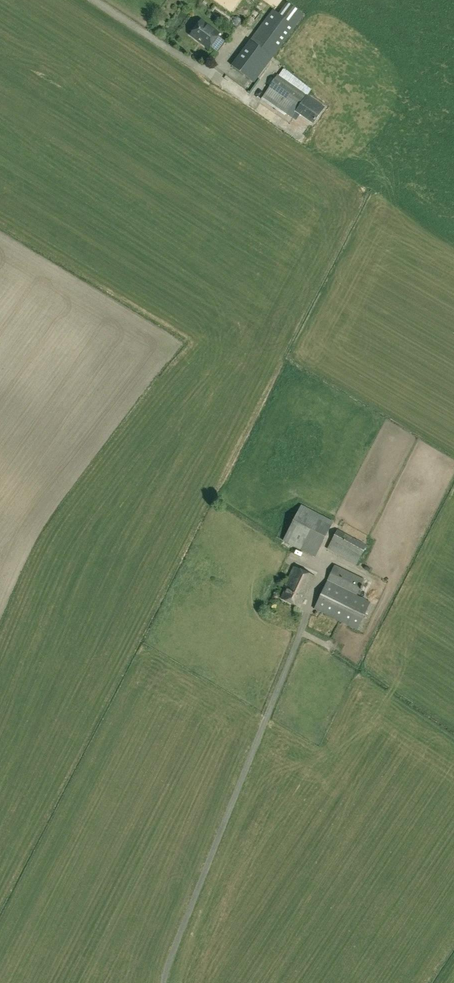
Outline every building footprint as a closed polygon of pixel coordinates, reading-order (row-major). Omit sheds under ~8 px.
[(255,81),(294,24),(302,13),(286,1),(278,13),(273,9),(233,66),(255,81)] [(190,37),(209,49),(218,35),(200,23),(190,37)] [(297,111),(314,123),(325,107),(279,76),(264,97),(277,107),(282,99),(298,110),(297,111)] [(243,83),(252,87),(255,82),(246,78),(243,83)] [(302,505),(290,530),(321,546),(334,522),(302,505)] [(338,530),(328,549),(356,565),(367,545),(338,530)] [(357,596),(364,580),(335,565),(314,608),(358,630),(371,602),(357,596)] [(308,593),(315,577),(293,568),(286,584),(288,585),(282,600),(300,608),(307,593),(308,593)]
